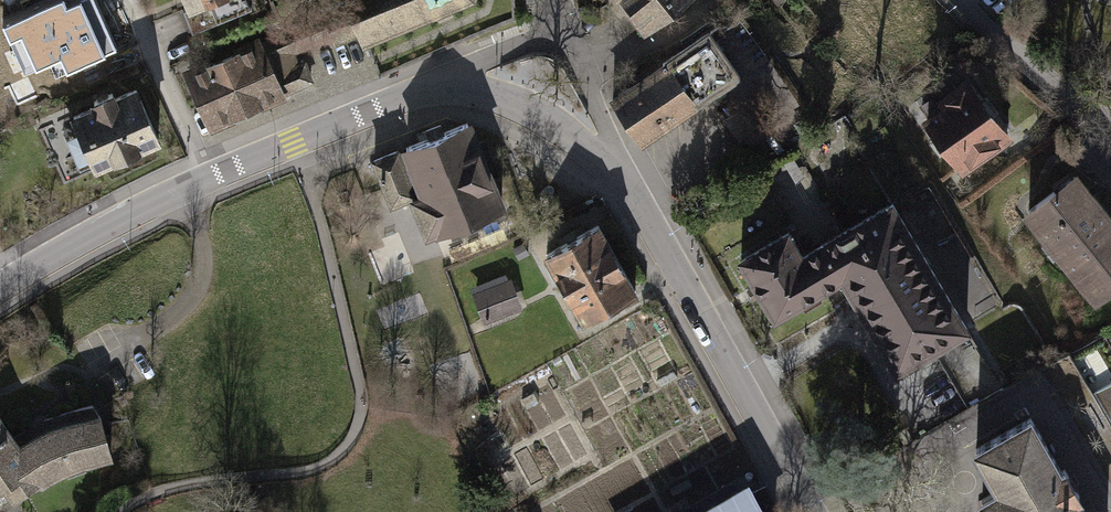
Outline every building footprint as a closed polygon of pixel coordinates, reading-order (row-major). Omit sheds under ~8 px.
[(60,53),(67,67),(106,50),(83,0),(68,0),(67,1),(66,0),(46,0),(3,20),(10,36),(21,31),(36,65),(60,53)] [(179,4),(191,34),(255,10),(251,0),(178,0),(179,4)] [(320,9),(333,40),(357,31),(362,44),(367,42),(369,41),(443,11),(469,0),(341,0),(320,9)] [(647,30),(684,0),(622,0),(647,30)] [(726,29),(741,65),(766,54),(750,18),(726,29)] [(666,66),(613,101),(640,142),(711,95),(715,100),(726,93),(722,86),(738,75),(709,32),(664,62),(666,66)] [(279,34),(186,74),(208,124),(301,84),(279,34)] [(1007,133),(967,79),(942,98),(947,104),(928,119),(963,165),(1007,133)] [(109,92),(91,100),(93,106),(71,116),(94,167),(155,139),(132,88),(111,98),(109,92)] [(743,110),(726,121),(744,147),(761,136),(743,110)] [(804,118),(795,123),(801,134),(810,128),(804,118)] [(467,123),(405,147),(411,162),(402,166),(396,150),(374,159),(392,204),(424,191),(440,233),(501,209),(467,123)] [(1074,175),(1029,210),(1098,298),(1110,287),(1110,221),(1074,175)] [(822,289),(841,278),(911,237),(891,203),(802,255),(822,289)] [(598,225),(546,254),(583,320),(635,290),(598,225)] [(817,292),(822,289),(802,255),(788,232),(741,260),(755,283),(747,288),(753,298),(761,293),(775,317),(800,302),(804,310),(821,300),(817,292)] [(965,328),(911,237),(841,278),(896,369),(965,328)] [(524,242),(513,248),(519,260),(530,253),(524,242)] [(512,277),(472,294),(485,324),(524,308),(522,304),(512,277)] [(988,358),(917,376),(926,408),(996,390),(988,358)] [(1095,394),(1110,423),(1110,385),(1095,394)] [(18,446),(40,478),(42,480),(72,465),(108,456),(105,439),(99,415),(91,407),(69,411),(49,418),(52,428),(18,446)] [(998,489),(981,499),(988,511),(1085,511),(1077,497),(1081,495),(1065,469),(1061,470),(1031,416),(975,448),(998,489)] [(18,446),(0,419),(0,489),(4,486),(12,497),(40,478),(18,446)] [(733,491),(694,511),(728,511),(741,505),(733,491)]
